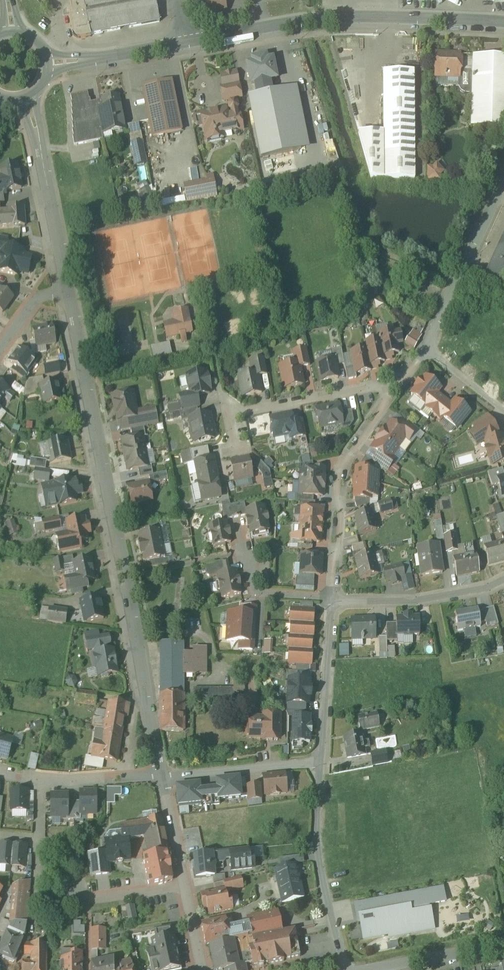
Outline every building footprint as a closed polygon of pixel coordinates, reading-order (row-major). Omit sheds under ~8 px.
[(93,37),(162,23),(158,0),(85,0),(86,2),(93,37)] [(203,16),(228,11),(226,0),(203,0),(200,1),(203,16)] [(93,39),(93,37),(86,2),(72,4),(74,15),(72,15),(76,37),(77,39),(79,41),(82,41),(93,39)] [(465,56),(437,55),(437,80),(464,81),(465,56)] [(253,64),(247,65),(251,85),(255,84),(269,82),(276,80),(272,60),(267,61),(266,57),(252,60),(253,64)] [(475,58),(473,128),(503,129),(503,59),(475,58)] [(222,87),(238,84),(236,72),(220,75),(222,87)] [(417,72),(385,73),(387,135),(359,135),(373,180),(420,180),(417,72)] [(171,82),(142,88),(152,138),(181,132),(171,82)] [(269,82),(255,84),(257,97),(271,94),(269,82)] [(241,98),(238,84),(222,87),(221,88),(224,102),(241,98)] [(249,99),(261,159),(309,149),(297,89),(271,94),(257,97),(249,99)] [(103,140),(101,135),(100,131),(103,130),(100,118),(104,117),(103,110),(104,110),(103,104),(91,106),(90,100),(89,100),(87,93),(70,97),(72,103),(71,104),(72,110),(71,110),(73,117),(71,117),(73,124),(72,124),(73,131),(72,131),(74,137),(72,138),(74,146),(103,140)] [(104,117),(100,118),(103,130),(100,131),(101,135),(125,130),(121,113),(120,113),(116,98),(102,101),(103,104),(104,110),(103,110),(104,117)] [(210,113),(200,115),(205,138),(206,138),(206,142),(223,138),(223,134),(242,130),(239,115),(236,116),(235,112),(237,109),(236,105),(233,104),(230,104),(228,108),(229,111),(232,113),(233,116),(227,118),(226,111),(211,114),(210,113)] [(139,123),(128,126),(131,143),(143,141),(139,123)] [(143,141),(131,143),(136,166),(147,163),(143,141)] [(19,167),(2,170),(4,180),(0,180),(0,197),(5,196),(7,193),(24,190),(19,167)] [(206,182),(183,186),(186,203),(217,198),(214,175),(205,177),(206,182)] [(27,228),(26,209),(10,210),(11,216),(8,217),(8,214),(0,215),(1,219),(0,219),(0,230),(27,228)] [(0,240),(0,251),(4,252),(5,251),(8,252),(10,242),(0,240)] [(486,281),(503,289),(503,242),(486,281)] [(5,251),(4,252),(0,273),(17,277),(19,264),(20,264),(22,255),(8,252),(5,251)] [(16,299),(2,289),(2,290),(0,293),(0,310),(5,314),(16,299)] [(167,327),(169,339),(194,334),(189,312),(176,315),(178,322),(176,323),(174,325),(167,327)] [(55,327),(35,331),(38,348),(48,346),(48,347),(58,345),(55,327)] [(396,332),(381,335),(382,341),(387,362),(393,361),(392,355),(401,354),(400,349),(401,348),(400,342),(398,341),(396,332)] [(382,341),(367,344),(369,350),(373,371),(380,370),(379,365),(387,363),(387,362),(382,341)] [(23,345),(26,359),(34,357),(31,343),(23,345)] [(171,345),(153,348),(156,362),(174,358),(171,345)] [(297,365),(282,368),(287,390),(305,386),(304,380),(303,375),(302,369),(312,367),(309,350),(295,352),(297,365)] [(335,361),(320,364),(323,382),(341,379),(338,367),(347,366),(344,350),(333,352),(335,361)] [(369,350),(353,354),(356,366),(347,368),(350,381),(359,379),(358,375),(373,372),(373,371),(369,350)] [(255,376),(241,378),(245,398),(264,394),(261,377),(269,376),(266,360),(252,363),(255,376)] [(208,376),(208,373),(189,377),(194,397),(190,398),(189,396),(182,397),(185,412),(200,409),(202,409),(199,397),(212,395),(211,391),(213,391),(212,390),(211,390),(209,377),(210,377),(210,376),(208,376)] [(45,378),(29,382),(26,399),(44,395),(43,387),(47,386),(45,378)] [(442,390),(428,378),(424,382),(423,381),(418,388),(419,389),(414,396),(425,404),(426,402),(429,405),(427,409),(435,416),(446,401),(438,395),(442,390)] [(44,395),(47,409),(56,407),(56,404),(64,402),(60,383),(47,386),(43,387),(44,395)] [(0,384),(0,408),(4,402),(10,405),(15,395),(0,384)] [(136,394),(115,398),(120,422),(130,420),(133,431),(146,428),(160,425),(157,408),(139,412),(136,394)] [(445,419),(459,430),(472,414),(467,410),(466,407),(463,404),(460,405),(457,402),(453,407),(446,401),(435,416),(443,422),(445,419)] [(341,406),(319,411),(320,414),(319,415),(319,419),(321,420),(323,429),(344,425),(345,432),(351,431),(356,423),(354,412),(342,414),(341,406)] [(184,422),(192,420),(194,430),(192,432),(194,441),(196,442),(197,444),(217,440),(212,416),(201,418),(200,409),(185,412),(182,413),(184,422)] [(294,416),(273,420),(274,429),(273,431),(274,436),(276,437),(277,440),(277,439),(278,446),(288,444),(286,438),(293,436),(294,440),(308,437),(305,422),(295,424),(294,416)] [(478,432),(471,437),(479,448),(487,442),(503,437),(501,432),(502,431),(491,418),(475,428),(478,432)] [(383,436),(401,449),(408,439),(412,442),(420,431),(406,421),(401,429),(393,423),(387,433),(386,432),(383,436)] [(126,453),(127,457),(148,453),(145,438),(148,438),(146,428),(133,431),(135,440),(125,442),(127,453),(126,453)] [(381,441),(374,450),(381,455),(376,463),(379,465),(389,473),(397,462),(393,459),(401,449),(383,436),(380,440),(381,441)] [(503,437),(487,442),(493,467),(503,464),(503,437)] [(49,445),(53,465),(74,461),(70,441),(49,445)] [(148,453),(127,457),(128,460),(129,460),(131,472),(141,470),(142,479),(151,477),(156,476),(154,467),(151,467),(148,453)] [(213,458),(195,462),(199,484),(218,481),(213,458)] [(375,470),(379,465),(376,463),(368,458),(364,464),(364,466),(360,466),(360,470),(359,469),(358,481),(357,481),(357,484),(380,486),(381,474),(375,474),(375,470)] [(33,460),(32,468),(48,470),(49,462),(33,460)] [(251,460),(233,463),(237,482),(255,479),(251,460)] [(262,461),(256,466),(265,475),(266,481),(274,480),(272,472),(262,461)] [(304,472),(303,483),(327,485),(327,481),(326,481),(327,470),(316,469),(315,463),(301,466),(301,472),(304,472)] [(503,473),(503,472),(503,467),(489,471),(492,484),(499,482),(497,475),(503,473)] [(38,470),(36,481),(51,483),(52,479),(52,472),(38,470)] [(67,473),(53,471),(52,472),(52,479),(66,480),(67,473)] [(151,477),(153,485),(171,481),(169,473),(156,476),(151,477)] [(221,497),(218,481),(199,484),(203,501),(221,497)] [(74,482),(44,488),(48,509),(79,503),(77,494),(80,494),(78,482),(74,482)] [(303,483),(302,495),(299,495),(299,502),(303,502),(316,503),(316,497),(325,498),(326,488),(327,488),(327,485),(303,483)] [(151,484),(131,488),(134,505),(154,501),(151,484)] [(357,504),(359,510),(372,507),(372,498),(379,498),(380,486),(357,484),(357,487),(357,488),(357,499),(358,499),(357,504)] [(304,518),(303,526),(324,527),(324,524),(323,524),(324,511),(317,510),(318,503),(316,503),(303,502),(302,506),(305,509),(305,518),(304,518)] [(380,505),(383,515),(395,511),(393,502),(380,505)] [(232,503),(224,504),(227,521),(235,519),(233,507),(232,503)] [(247,504),(233,507),(235,519),(249,517),(249,520),(248,520),(250,529),(251,529),(253,536),(261,534),(262,536),(268,535),(268,533),(272,532),(270,523),(271,523),(269,516),(268,516),(267,508),(248,512),(247,504)] [(374,512),(357,517),(362,536),(379,531),(374,512)] [(63,531),(61,520),(44,523),(44,524),(38,526),(39,534),(46,532),(47,534),(63,531)] [(62,553),(62,554),(83,549),(82,543),(90,541),(89,535),(93,534),(91,525),(87,526),(85,520),(69,523),(71,534),(65,536),(66,542),(60,543),(60,544),(59,546),(60,551),(62,553)] [(443,522),(437,523),(439,543),(446,542),(443,522)] [(215,544),(215,548),(217,547),(218,549),(228,547),(227,545),(233,544),(232,538),(233,538),(231,530),(230,530),(229,523),(211,527),(213,536),(211,536),(213,544),(215,544)] [(140,543),(141,550),(164,545),(163,537),(161,536),(160,533),(162,531),(165,530),(164,524),(147,528),(148,534),(141,536),(142,543),(140,543)] [(300,545),(300,550),(315,550),(315,543),(322,544),(323,531),(324,531),(324,527),(303,526),(303,533),(304,535),(303,543),(300,545)] [(458,535),(446,537),(449,554),(460,552),(458,535)] [(354,547),(356,554),(367,551),(366,544),(354,547)] [(491,567),(503,563),(503,544),(486,549),(491,567)] [(151,562),(153,569),(172,565),(171,559),(167,560),(165,559),(165,556),(166,554),(164,545),(141,550),(143,557),(145,556),(146,563),(151,562)] [(441,545),(420,548),(424,577),(444,574),(442,559),(443,559),(441,545)] [(455,560),(459,578),(473,575),(473,576),(479,574),(481,574),(478,556),(477,556),(475,545),(465,547),(467,558),(455,560)] [(358,559),(363,580),(381,576),(376,555),(358,559)] [(324,557),(304,556),(304,568),(306,568),(305,578),(299,578),(298,591),(316,593),(317,576),(323,577),(324,557)] [(65,560),(66,566),(76,564),(75,557),(65,559),(65,560)] [(56,562),(59,574),(67,572),(66,566),(65,560),(56,562)] [(67,580),(69,592),(88,588),(90,587),(89,583),(97,581),(95,573),(96,573),(95,568),(96,568),(94,560),(76,564),(79,577),(67,580)] [(222,591),(224,599),(244,595),(242,588),(243,587),(241,579),(240,580),(239,572),(233,573),(230,561),(207,566),(209,576),(212,578),(219,576),(221,584),(219,584),(220,592),(222,591)] [(403,567),(387,571),(389,582),(406,578),(403,567)] [(83,602),(87,624),(106,620),(102,599),(83,602)] [(294,624),(315,625),(316,612),(302,611),(303,607),(295,606),(295,610),(294,610),(293,624),(294,624)] [(244,615),(231,614),(230,628),(257,630),(258,608),(244,607),(244,615)] [(480,610),(457,614),(460,633),(483,629),(482,625),(488,624),(490,629),(501,626),(496,609),(485,612),(485,613),(480,613),(480,610)] [(52,610),(50,623),(68,625),(69,612),(52,610)] [(419,613),(397,614),(397,621),(397,632),(419,632),(419,613)] [(375,637),(375,616),(351,617),(351,638),(375,637)] [(397,621),(387,622),(387,638),(397,638),(397,632),(397,621)] [(294,624),(293,637),(314,639),(315,639),(316,625),(315,625),(294,624)] [(230,628),(229,642),(242,643),(242,650),(255,651),(257,630),(230,628)] [(101,634),(88,636),(89,641),(99,640),(100,649),(107,647),(107,648),(112,647),(111,638),(102,639),(101,634)] [(292,637),(291,651),(292,651),(313,652),(314,639),(293,637),(292,637)] [(100,671),(101,677),(103,677),(105,679),(111,678),(112,675),(119,674),(118,666),(119,664),(118,659),(117,658),(115,652),(108,654),(107,648),(107,647),(100,649),(99,640),(89,641),(91,651),(97,650),(98,655),(96,656),(99,671),(100,671)] [(186,643),(163,643),(163,733),(186,733),(186,676),(208,676),(208,649),(196,649),(196,654),(186,654),(186,643)] [(292,651),(291,664),(299,665),(298,673),(311,674),(312,666),(313,666),(314,652),(313,652),(292,651)] [(314,678),(290,677),(289,703),(313,704),(314,678)] [(196,690),(196,703),(237,703),(237,694),(247,694),(247,679),(236,679),(236,689),(196,690)] [(80,693),(78,705),(98,708),(99,696),(80,693)] [(96,718),(94,728),(124,733),(127,718),(128,718),(129,715),(130,715),(132,706),(111,703),(108,720),(96,718)] [(360,718),(363,731),(382,728),(379,715),(360,718)] [(252,733),(252,737),(254,739),(266,739),(266,742),(275,742),(275,741),(281,741),(281,730),(282,730),(282,716),(267,716),(267,719),(254,719),(252,721),(252,724),(255,727),(255,731),(252,733)] [(102,760),(119,763),(124,734),(107,731),(105,743),(102,760)] [(363,735),(346,739),(350,760),(367,757),(363,735)] [(10,760),(15,741),(10,740),(9,738),(2,736),(1,737),(0,737),(0,757),(10,760)] [(105,743),(97,741),(94,758),(102,760),(105,743)] [(373,755),(375,767),(388,764),(386,753),(373,755)] [(42,756),(33,754),(30,770),(39,772),(42,756)] [(295,775),(266,777),(268,796),(274,796),(275,797),(282,796),(282,795),(297,793),(295,775)] [(206,799),(221,797),(221,801),(246,798),(244,776),(219,779),(220,787),(205,789),(206,799)] [(204,783),(180,785),(182,806),(206,804),(206,799),(205,789),(204,783)] [(249,787),(250,802),(264,800),(262,786),(249,787)] [(11,811),(27,811),(27,791),(11,791),(11,811)] [(80,792),(81,803),(76,803),(77,821),(82,821),(82,813),(101,812),(100,791),(80,792)] [(69,821),(76,820),(76,803),(71,803),(70,796),(52,796),(52,818),(69,817),(69,821)] [(149,847),(151,858),(169,854),(169,855),(172,854),(165,821),(144,823),(147,838),(149,847)] [(216,836),(187,839),(190,857),(196,856),(218,854),(216,836)] [(127,840),(122,841),(122,840),(105,841),(107,862),(116,861),(116,862),(123,862),(123,861),(130,860),(127,840)] [(13,869),(15,847),(0,846),(0,868),(13,869)] [(15,847),(13,869),(28,870),(30,848),(15,847)] [(146,859),(151,888),(166,885),(166,884),(175,882),(169,855),(169,854),(151,858),(149,847),(144,848),(146,859)] [(265,849),(232,852),(233,859),(233,862),(232,864),(232,867),(234,868),(234,872),(257,870),(256,860),(266,859),(265,849)] [(218,854),(196,856),(198,879),(216,878),(217,878),(216,870),(218,868),(217,864),(226,863),(229,860),(233,859),(232,852),(218,854)] [(287,860),(288,868),(306,864),(305,858),(287,860)] [(298,866),(277,871),(285,904),(290,903),(301,900),(305,899),(298,866)] [(246,889),(243,879),(226,883),(228,891),(228,893),(246,889)] [(21,885),(18,924),(29,925),(32,882),(21,885)] [(228,891),(203,896),(206,911),(210,910),(211,916),(235,911),(233,898),(229,899),(228,893),(228,891)] [(408,891),(356,900),(362,939),(387,935),(388,937),(434,929),(430,906),(412,909),(408,891)] [(290,903),(291,909),(302,906),(301,900),(290,903)] [(139,921),(136,907),(125,909),(128,923),(139,921)] [(280,915),(250,921),(251,926),(254,938),(283,932),(280,915)] [(84,918),(77,918),(77,931),(88,931),(88,923),(84,923),(84,918)] [(228,922),(204,927),(208,946),(231,941),(232,941),(230,933),(228,922)] [(15,926),(1,957),(19,965),(22,957),(19,956),(24,943),(24,942),(15,938),(17,934),(27,938),(29,925),(18,924),(15,926)] [(235,932),(230,933),(232,941),(231,941),(231,943),(236,942),(251,939),(254,938),(251,926),(234,930),(235,932)] [(108,931),(94,931),(94,952),(108,952),(108,931)] [(212,948),(217,969),(248,969),(247,966),(254,964),(255,967),(258,966),(302,958),(297,931),(251,939),(236,942),(237,942),(212,948)] [(182,969),(175,939),(155,944),(157,954),(150,955),(153,969),(181,969),(182,969)] [(49,947),(50,947),(49,940),(44,940),(44,946),(28,946),(27,949),(27,958),(33,958),(33,964),(25,963),(24,969),(49,969),(49,947)] [(85,954),(73,954),(73,960),(63,960),(63,964),(59,964),(59,969),(85,969),(85,954)] [(94,969),(135,969),(133,962),(121,965),(122,969),(116,969),(116,962),(110,962),(110,964),(102,964),(102,965),(94,965),(94,969)]
